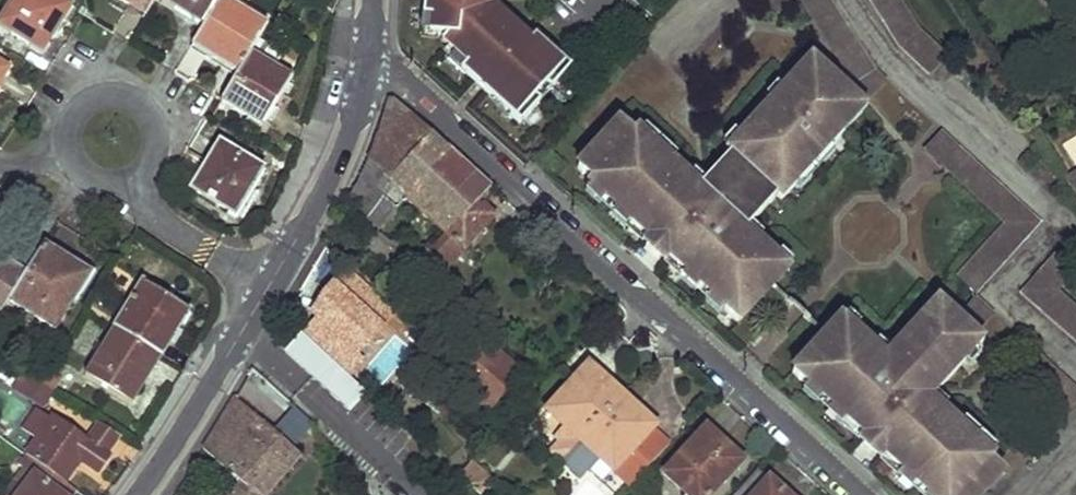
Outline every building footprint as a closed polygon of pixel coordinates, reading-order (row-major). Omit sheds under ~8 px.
[(0,24),(0,26),(46,53),(74,6),(64,0),(15,0),(0,24)] [(146,14),(155,0),(123,0),(146,14)] [(203,25),(218,0),(164,0),(203,25)] [(191,44),(237,73),(250,51),(266,26),(226,0),(218,0),(203,25),(191,44)] [(484,90),(521,124),(572,68),(536,36),(533,39),(529,43),(518,33),(522,29),(495,5),(489,0),(425,0),(421,33),(447,36),(442,42),(467,65),(461,70),(476,83),(479,79),(487,87),(484,90)] [(771,15),(785,0),(755,0),(771,15)] [(850,82),(868,97),(884,77),(870,66),(826,0),(795,0),(850,82)] [(899,0),(868,0),(898,43),(927,73),(945,53),(918,28),(899,0)] [(533,39),(522,29),(518,33),(529,43),(533,39)] [(237,73),(220,102),(263,126),(292,77),(250,51),(237,73)] [(794,85),(817,61),(810,55),(787,79),(794,85)] [(859,98),(817,61),(794,85),(787,79),(724,149),(730,156),(702,186),(636,125),(632,130),(619,117),(575,166),(587,177),(582,182),(644,238),(647,234),(653,240),(658,240),(669,250),(663,255),(736,321),(789,264),(753,232),(748,237),(741,231),(746,225),(774,195),(778,200),(843,129),(836,122),(859,98)] [(479,79),(476,83),(484,90),(487,87),(479,79)] [(344,209),(373,235),(408,196),(449,232),(464,246),(488,220),(474,206),(492,186),(391,95),(379,133),(377,138),(369,161),(359,181),(344,209)] [(836,122),(843,129),(866,104),(859,98),(836,122)] [(1038,222),(938,130),(922,150),(1002,223),(952,275),(973,293),(1038,222)] [(221,142),(192,188),(235,213),(250,186),(255,189),(267,171),(221,142)] [(1061,177),(1075,201),(1075,173),(1074,169),(1061,177)] [(255,189),(250,186),(235,213),(245,219),(261,192),(255,189)] [(753,232),(746,225),(741,231),(748,237),(753,232)] [(464,246),(449,232),(428,254),(443,268),(464,246)] [(653,240),(647,234),(644,238),(663,255),(669,250),(658,240),(653,240)] [(407,285),(417,275),(406,265),(377,239),(367,249),(407,285)] [(27,273),(10,300),(57,330),(93,271),(47,241),(27,273)] [(428,254),(421,248),(406,265),(417,275),(432,289),(443,299),(459,282),(448,272),(443,268),(428,254)] [(1055,248),(1018,289),(1075,342),(1075,306),(1056,287),(1074,266),(1055,248)] [(2,313),(10,300),(27,273),(0,255),(0,311),(2,313)] [(115,328),(164,357),(192,309),(145,280),(115,328)] [(918,324),(941,298),(934,293),(912,318),(918,324)] [(955,312),(974,330),(993,311),(973,293),(955,312)] [(941,298),(918,324),(912,318),(883,352),(841,312),(789,369),(860,434),(869,424),(880,437),(881,444),(885,447),(881,452),(926,494),(976,494),(1000,468),(989,457),(993,453),(928,394),(982,337),(974,330),(955,312),(941,298)] [(85,376),(134,405),(164,357),(115,328),(85,376)] [(452,374),(486,405),(517,371),(483,342),(452,374)] [(1036,353),(1019,372),(1060,411),(1075,394),(1075,391),(1036,353)] [(37,362),(29,376),(30,376),(33,378),(41,384),(50,370),(37,362)] [(548,415),(575,440),(613,398),(595,382),(600,377),(583,362),(542,410),(548,415)] [(64,378),(50,370),(41,384),(55,393),(64,378)] [(595,382),(613,398),(617,393),(600,377),(595,382)] [(41,384),(33,378),(23,393),(47,410),(57,394),(55,393),(41,384)] [(613,398),(631,414),(635,409),(617,393),(613,398)] [(242,482),(231,494),(268,494),(301,457),(234,397),(202,449),(242,482)] [(650,423),(635,409),(631,414),(613,398),(575,440),(609,471),(626,487),(668,443),(648,425),(650,423)] [(541,422),(558,437),(569,447),(575,440),(548,415),(541,422)] [(91,441),(55,417),(29,455),(68,483),(84,462),(99,473),(112,456),(110,455),(91,441)] [(104,423),(91,441),(110,455),(123,435),(104,423)] [(880,437),(869,424),(860,434),(881,452),(885,447),(881,444),(880,437)] [(704,427),(662,472),(687,494),(709,494),(738,465),(724,453),(728,449),(704,427)] [(545,452),(555,461),(569,447),(558,437),(545,452)] [(738,465),(741,460),(728,449),(724,453),(738,465)] [(26,452),(18,464),(24,468),(3,494),(72,494),(76,490),(68,483),(29,455),(26,452)] [(486,475),(469,460),(456,474),(473,490),(486,475)] [(756,468),(731,494),(786,494),(756,468)] [(486,475),(473,490),(479,494),(487,494),(496,485),(486,475)]
